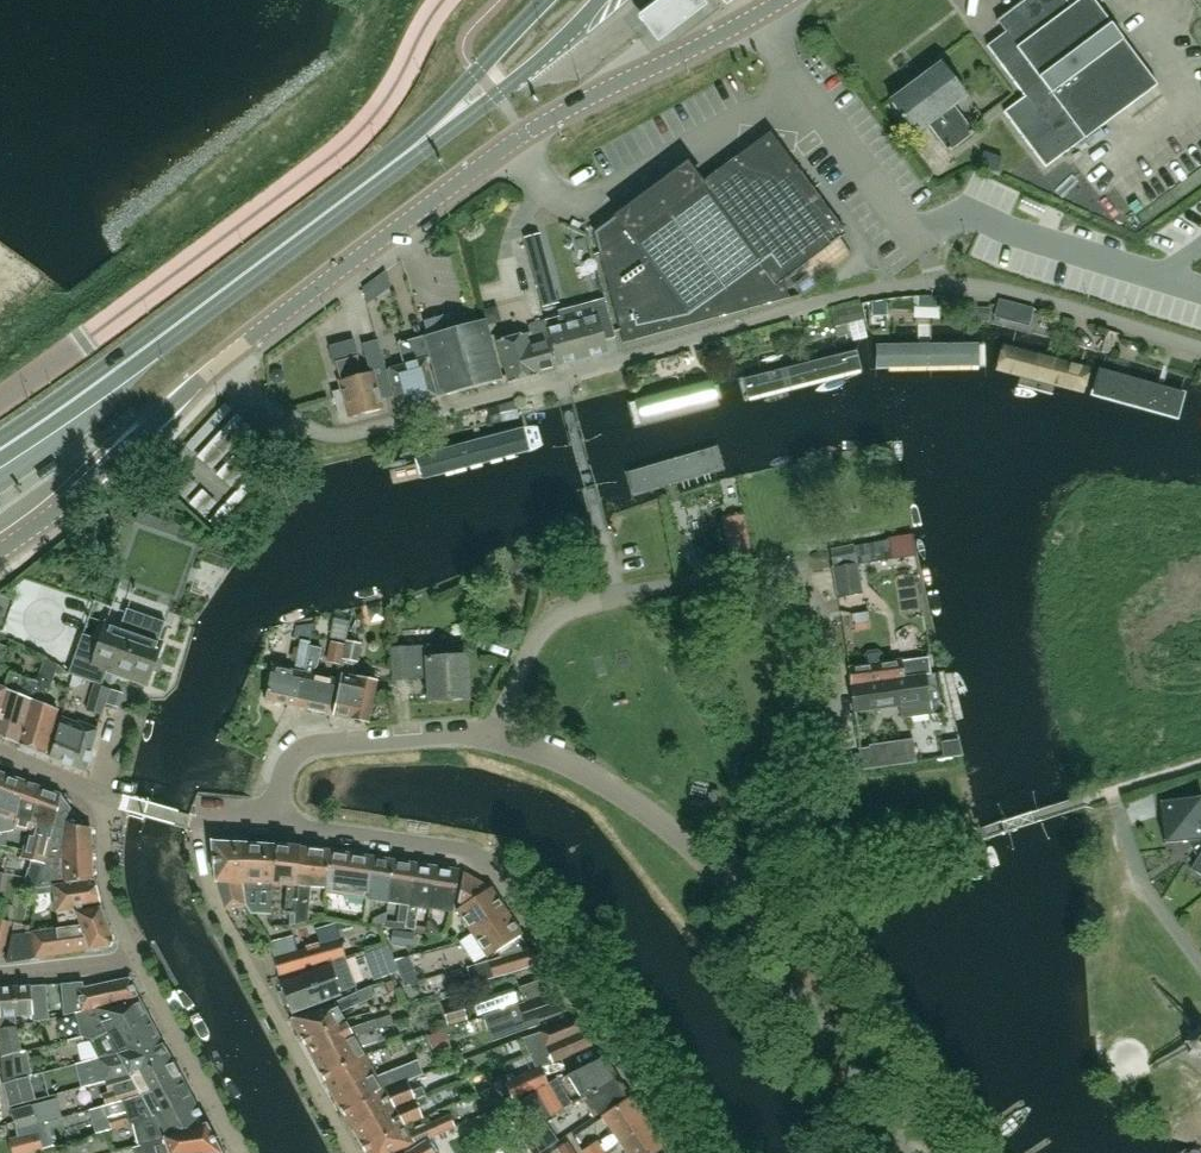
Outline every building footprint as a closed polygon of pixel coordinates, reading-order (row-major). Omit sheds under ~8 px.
[(640,19),(650,33),(661,46),(710,9),(703,0),(664,0),(640,19)] [(1019,88),(1025,95),(1004,110),(1014,124),(1046,166),(1066,150),(1067,152),(1157,84),(1094,0),(1079,0),(1070,6),(1066,0),(1025,0),(998,21),(1006,32),(987,45),(1019,88)] [(916,81),(961,142),(974,132),(954,105),(966,96),(941,63),(916,81)] [(949,151),(961,142),(916,81),(891,101),(915,134),(929,124),(949,151)] [(1002,157),(984,151),(979,167),(997,172),(1002,157)] [(600,253),(622,344),(789,302),(784,283),(846,233),(796,166),(787,173),(785,173),(743,167),(736,158),(705,181),(702,183),(687,164),(617,217),(619,220),(596,237),(600,253)] [(558,302),(548,263),(532,267),(542,306),(558,302)] [(6,347),(8,348),(35,293),(0,276),(0,360),(6,347)] [(424,337),(430,357),(441,397),(502,379),(485,319),(450,329),(446,315),(424,321),(428,335),(424,337)] [(545,320),(556,364),(607,351),(598,316),(563,326),(560,316),(545,320)] [(558,369),(556,364),(545,320),(528,325),(530,332),(518,335),(498,340),(509,382),(558,369)] [(426,358),(430,357),(424,337),(398,344),(404,365),(389,370),(400,406),(436,396),(426,358)] [(382,409),(379,400),(392,396),(377,340),(362,343),(370,372),(362,374),(356,352),(345,355),(346,358),(335,361),(340,380),(339,380),(342,390),(334,392),(340,417),(341,418),(342,419),(343,420),(344,420),(351,418),(351,417),(382,409)] [(875,342),(876,367),(986,365),(985,340),(875,342)] [(1004,341),(997,370),(1085,393),(1093,364),(1004,341)] [(746,399),(863,369),(857,346),(740,377),(746,399)] [(1091,393),(1180,419),(1188,390),(1100,364),(1091,393)] [(273,369),(269,373),(270,379),(274,382),(280,382),(283,378),(283,372),(279,368),(273,369)] [(633,428),(721,406),(714,377),(625,399),(633,428)] [(414,453),(421,478),(529,449),(523,424),(414,453)] [(724,472),(716,445),(626,471),(633,497),(724,472)] [(731,561),(750,558),(745,529),(726,532),(731,561)] [(912,536),(853,546),(856,559),(915,549),(912,536)] [(862,593),(856,559),(853,546),(853,545),(830,550),(839,597),(862,593)] [(79,645),(68,674),(102,686),(107,671),(146,685),(161,642),(158,641),(164,626),(126,612),(120,628),(107,623),(97,651),(79,645)] [(854,614),(856,623),(869,621),(867,612),(854,614)] [(314,630),(336,631),(336,616),(315,615),(314,630)] [(294,670),(272,666),(265,700),(297,706),(304,672),(311,642),(314,624),(304,625),(296,626),(293,638),(301,640),(299,648),(294,647),(291,661),(296,662),(294,670)] [(341,661),(346,641),(331,638),(327,658),(341,661)] [(429,678),(430,700),(467,697),(465,656),(446,657),(445,644),(391,648),(393,681),(429,678)] [(313,674),(314,668),(319,664),(323,648),(310,645),(304,672),(297,706),(329,713),(336,679),(313,674)] [(690,671),(704,667),(699,648),(685,652),(690,671)] [(928,656),(903,659),(884,662),(882,653),(878,650),(869,651),(865,656),(866,665),(848,667),(851,685),(921,674),(922,675),(925,675),(930,674),(928,656)] [(57,709),(42,703),(46,691),(49,693),(58,665),(45,660),(37,682),(31,699),(19,745),(44,755),(57,709)] [(3,687),(0,685),(0,737),(19,745),(31,699),(37,682),(10,671),(3,687)] [(921,674),(851,685),(854,710),(900,704),(902,718),(932,712),(925,675),(922,675),(921,674)] [(358,679),(348,677),(341,676),(333,715),(368,722),(377,681),(358,677),(358,679)] [(95,685),(93,692),(87,710),(101,714),(109,690),(95,685)] [(63,716),(51,757),(86,773),(97,730),(63,716)] [(870,747),(872,763),(872,768),(916,762),(913,739),(869,745),(870,747)] [(13,832),(13,828),(14,828),(25,781),(0,772),(0,827),(13,832)] [(28,832),(41,787),(25,781),(14,828),(27,832),(28,832)] [(55,818),(61,795),(61,794),(41,787),(28,832),(27,832),(20,858),(31,860),(24,885),(24,886),(24,889),(38,892),(38,891),(46,858),(50,840),(55,818)] [(38,891),(53,889),(95,885),(93,879),(91,827),(87,825),(78,817),(74,813),(72,811),(68,805),(63,799),(61,795),(55,818),(50,840),(46,858),(38,891)] [(1160,801),(1164,843),(1187,841),(1197,857),(1190,868),(1200,875),(1200,796),(1160,801)] [(9,832),(0,831),(0,845),(7,846),(9,832)] [(243,887),(243,883),(243,842),(211,841),(215,881),(224,908),(246,905),(243,892),(243,887)] [(273,886),(273,884),(274,844),(243,842),(243,883),(256,884),(255,902),(260,902),(259,914),(271,914),(273,886)] [(290,925),(295,925),(295,924),(299,887),(294,886),(298,846),(274,844),(273,884),(287,885),(284,913),(290,913),(290,925)] [(295,925),(309,921),(309,918),(311,918),(312,909),(310,908),(312,887),(325,888),(326,849),(298,846),(294,886),(299,887),(295,924),(295,925)] [(326,888),(325,892),(345,895),(348,853),(326,849),(325,888),(326,888)] [(348,853),(345,895),(366,898),(370,856),(348,853)] [(389,902),(393,860),(370,856),(366,898),(389,902)] [(405,929),(405,928),(406,923),(408,905),(410,905),(416,863),(393,860),(389,902),(400,904),(398,922),(396,921),(395,927),(405,929)] [(415,930),(419,907),(430,908),(437,867),(416,863),(410,905),(408,905),(406,923),(405,928),(415,930)] [(430,908),(446,911),(452,912),(459,870),(437,867),(430,908)] [(472,933),(507,912),(491,887),(490,888),(464,872),(459,902),(462,906),(457,909),(472,933)] [(53,893),(56,911),(100,904),(95,885),(53,889),(38,891),(38,892),(39,892),(40,894),(53,893)] [(44,930),(32,931),(31,931),(12,934),(6,963),(89,950),(109,947),(113,941),(101,908),(75,912),(77,917),(59,920),(61,928),(44,930)] [(516,953),(530,949),(521,935),(522,934),(507,912),(472,933),(488,957),(497,950),(501,957),(516,953)] [(385,926),(386,918),(372,915),(370,924),(385,926)] [(1,957),(5,939),(6,938),(9,923),(10,922),(8,921),(0,919),(0,957),(1,957)] [(425,932),(438,934),(439,929),(431,920),(427,920),(425,932)] [(273,958),(297,951),(293,937),(269,944),(273,958)] [(354,946),(343,948),(341,939),(297,951),(273,958),(279,976),(326,962),(326,964),(346,959),(345,957),(349,956),(356,954),(354,946)] [(288,1005),(291,1013),(340,994),(339,992),(356,986),(346,959),(326,964),(327,964),(279,982),(282,990),(278,991),(284,1006),(288,1005)] [(489,976),(493,987),(539,972),(535,961),(489,976)] [(406,1000),(440,987),(437,978),(418,985),(412,970),(397,976),(406,1000)] [(565,1009),(559,990),(550,976),(545,978),(520,987),(525,1001),(483,1016),(492,1041),(540,1025),(538,1019),(565,1009)] [(81,1011),(138,997),(130,979),(84,989),(83,981),(61,983),(63,1015),(81,1011)] [(31,985),(31,986),(32,1014),(34,1022),(50,1020),(47,984),(31,985)] [(17,1026),(16,1016),(32,1014),(31,986),(0,988),(0,1024),(0,1029),(2,1029),(17,1026)] [(346,1020),(342,1013),(365,1002),(375,996),(370,986),(360,990),(360,991),(335,1002),(335,1004),(290,1018),(300,1036),(346,1020)] [(485,1014),(497,1010),(523,1001),(520,990),(514,992),(513,989),(480,999),(485,1014)] [(89,1030),(94,1039),(107,1033),(106,1032),(107,1032),(149,1017),(139,999),(138,997),(81,1011),(81,1013),(94,1009),(102,1023),(89,1030)] [(450,1026),(469,1020),(464,1002),(445,1007),(450,1026)] [(376,1030),(378,1029),(394,1024),(391,1014),(375,1020),(366,1023),(350,1028),(346,1020),(300,1036),(311,1056),(355,1037),(369,1032),(376,1030)] [(149,1017),(107,1032),(106,1032),(107,1033),(94,1039),(89,1042),(99,1058),(117,1053),(117,1052),(160,1038),(149,1017)] [(540,1032),(547,1047),(585,1030),(578,1017),(540,1032)] [(1186,1031),(1183,1044),(1189,1055),(1200,1058),(1200,1025),(1197,1024),(1186,1031)] [(17,1026),(2,1029),(2,1041),(2,1057),(5,1056),(18,1053),(22,1052),(17,1026)] [(379,1041),(376,1030),(369,1032),(355,1037),(311,1056),(321,1073),(365,1054),(361,1047),(379,1041)] [(553,1061),(592,1045),(585,1030),(547,1047),(553,1061)] [(448,1049),(442,1031),(427,1037),(433,1054),(448,1049)] [(82,1037),(66,1044),(72,1057),(88,1051),(82,1037)] [(171,1060),(160,1038),(117,1052),(117,1053),(99,1058),(105,1080),(129,1073),(171,1060)] [(4,1076),(23,1071),(18,1053),(5,1056),(4,1076)] [(365,1054),(321,1073),(342,1111),(385,1090),(405,1082),(399,1068),(378,1076),(365,1054)] [(580,1095),(615,1073),(604,1057),(567,1075),(580,1095)] [(106,1105),(118,1102),(140,1096),(140,1095),(183,1081),(171,1060),(129,1073),(105,1080),(108,1092),(102,1094),(106,1105)] [(513,1098),(548,1083),(541,1068),(506,1083),(513,1098)] [(615,1073),(580,1095),(594,1117),(628,1094),(615,1073)] [(3,1083),(9,1107),(35,1100),(29,1076),(3,1083)] [(551,1113),(570,1101),(557,1079),(537,1090),(551,1113)] [(140,1095),(140,1096),(145,1105),(108,1117),(112,1130),(133,1124),(133,1123),(151,1117),(196,1104),(183,1081),(140,1095)] [(74,1091),(78,1118),(97,1115),(93,1088),(74,1091)] [(352,1129),(394,1108),(415,1099),(414,1098),(410,1088),(390,1097),(385,1090),(342,1111),(352,1129)] [(518,1102),(534,1127),(551,1116),(535,1091),(518,1102)] [(394,1108),(352,1129),(362,1146),(405,1125),(405,1124),(422,1117),(419,1109),(431,1104),(426,1095),(415,1099),(394,1108)] [(619,1141),(647,1122),(630,1098),(602,1117),(619,1141)] [(135,1147),(134,1147),(135,1147),(170,1135),(204,1124),(206,1123),(196,1104),(151,1117),(133,1123),(139,1143),(133,1144),(135,1147)] [(32,1105),(12,1111),(18,1130),(37,1125),(32,1105)] [(362,1146),(365,1152),(397,1152),(417,1143),(454,1126),(449,1115),(409,1132),(405,1125),(362,1146)] [(619,1141),(627,1152),(654,1152),(664,1147),(647,1122),(619,1141)] [(206,1123),(204,1124),(170,1135),(135,1147),(134,1147),(136,1152),(222,1152),(206,1123)] [(422,1147),(426,1152),(434,1152),(460,1138),(454,1126),(417,1143),(397,1152),(412,1152),(422,1147)] [(546,1148),(534,1130),(522,1137),(532,1152),(539,1152),(543,1151),(546,1149),(546,1148)] [(39,1151),(44,1150),(39,1131),(10,1139),(13,1152),(32,1152),(39,1151)] [(1165,1152),(1200,1152),(1200,1148),(1170,1139),(1165,1152)] [(605,1151),(597,1140),(582,1151),(583,1152),(602,1152),(605,1151)] [(568,1141),(558,1148),(561,1152),(575,1152),(568,1141)]
